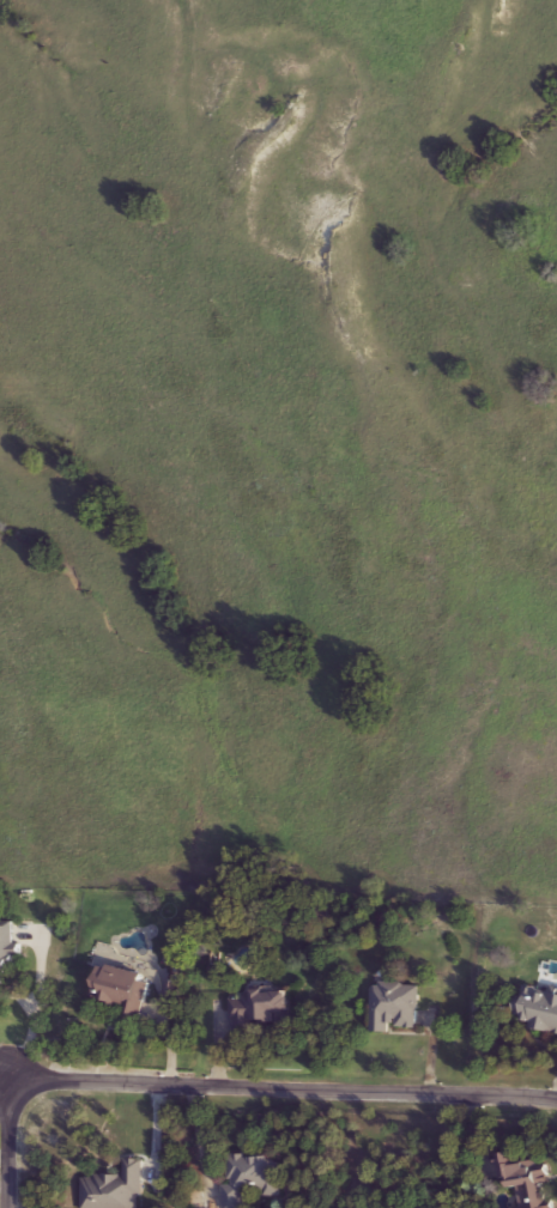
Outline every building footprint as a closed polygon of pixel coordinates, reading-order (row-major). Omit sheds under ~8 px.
[(13,984),(0,984),(0,927),(8,927),(7,951),(13,951),(13,984)] [(125,1007),(91,998),(97,978),(107,981),(111,965),(149,975),(135,1025),(121,1020),(125,1007)] [(374,1030),(375,983),(419,985),(418,1031),(374,1030)] [(525,987),(556,994),(556,1034),(515,1025),(525,987)] [(252,1021),(253,1036),(234,1036),(232,994),(291,994),(291,1021),(252,1021)] [(544,1164),(549,1207),(510,1207),(505,1154),(510,1154),(511,1166),(544,1164)] [(243,1195),(243,1207),(224,1207),(224,1185),(229,1185),(229,1157),(278,1157),(278,1195),(243,1195)] [(137,1195),(137,1207),(81,1207),(81,1176),(125,1176),(125,1160),(144,1160),(144,1195),(137,1195)]
